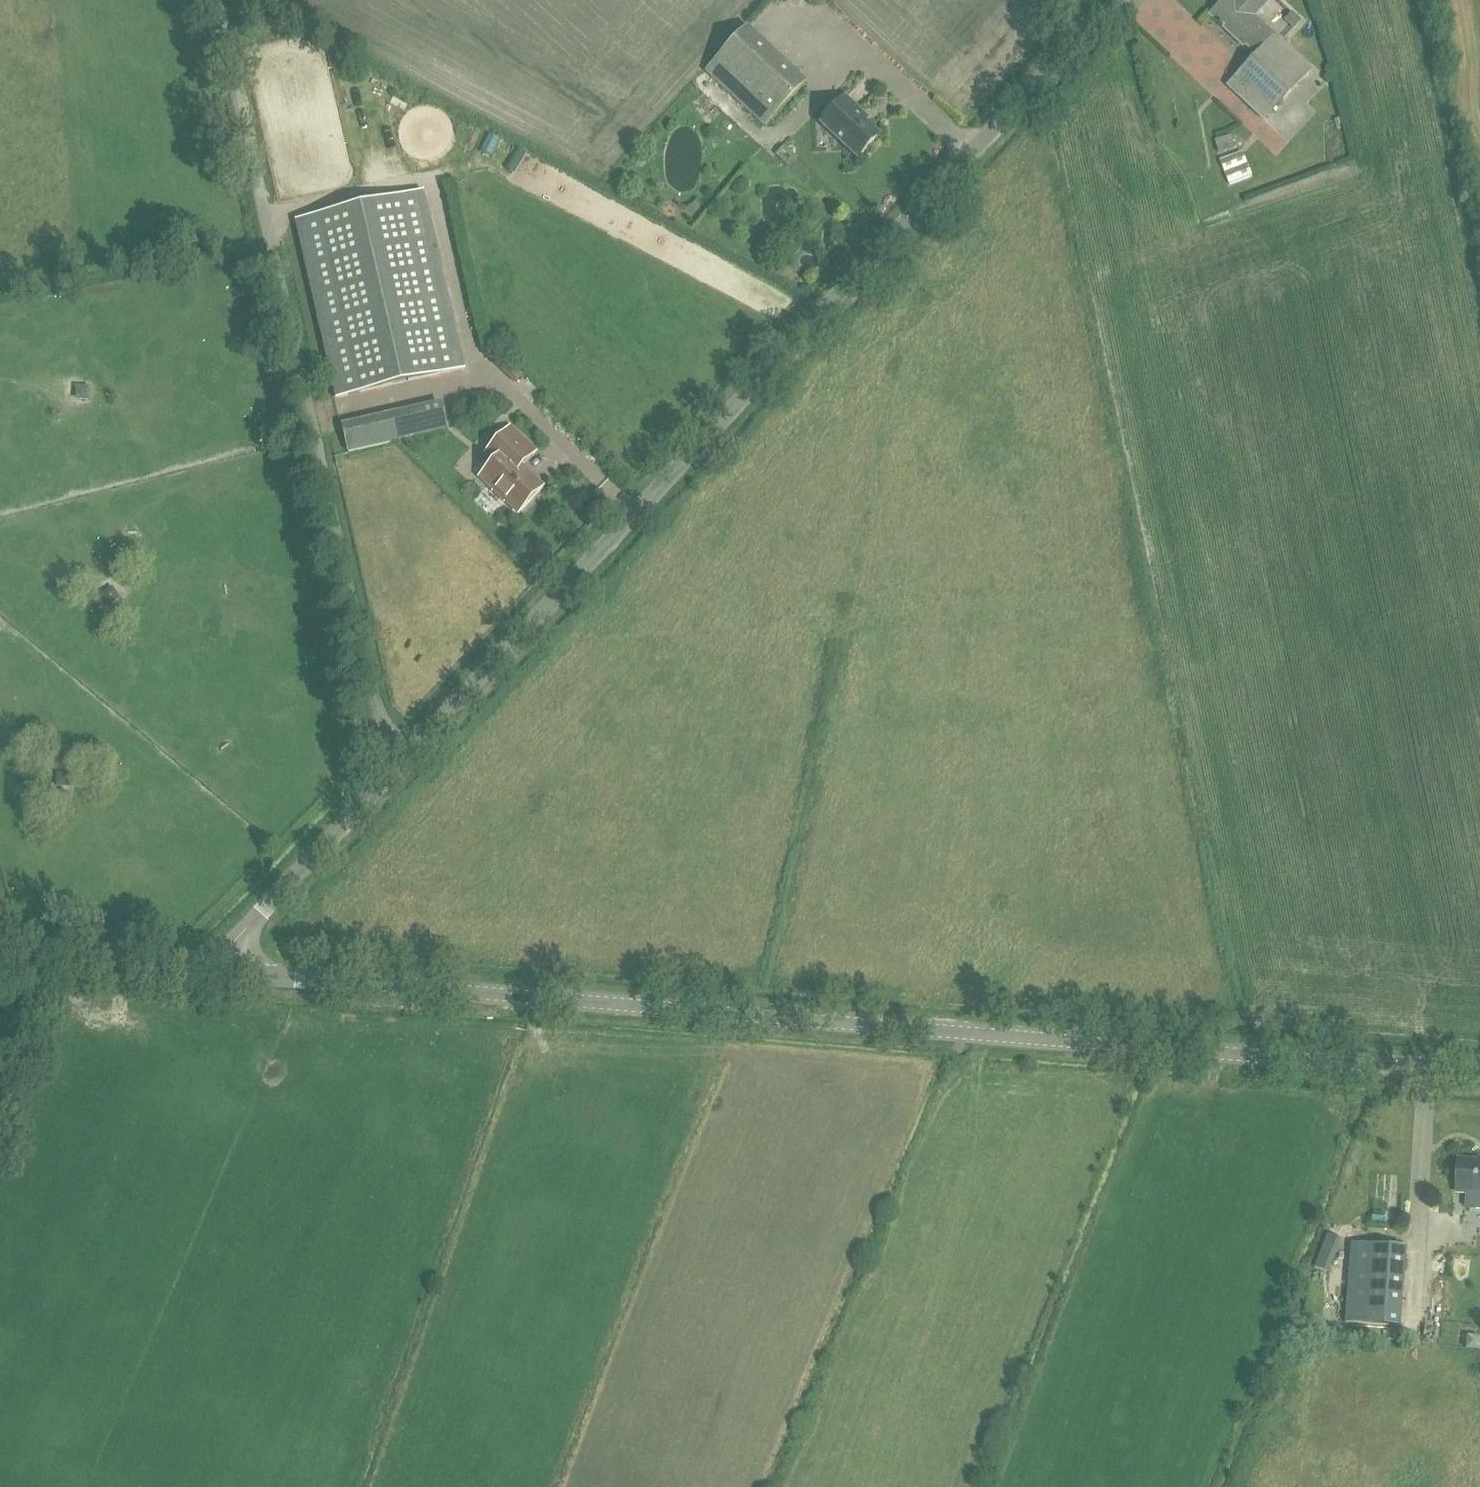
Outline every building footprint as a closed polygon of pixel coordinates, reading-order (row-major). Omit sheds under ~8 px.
[(1243,45),(1254,56),(1225,85),(1263,121),(1313,68),(1264,22),(1262,24),(1254,16),(1269,0),(1223,0),(1210,15),(1242,45),(1243,45)] [(1284,20),(1293,28),(1302,19),(1292,10),(1284,20)] [(765,127),(807,82),(747,25),(704,71),(765,127)] [(845,98),(821,123),(857,157),(878,135),(863,121),(866,118),(845,98)] [(295,221),(336,397),(462,368),(421,191),(295,221)] [(343,427),(348,450),(443,428),(437,405),(343,427)] [(517,512),(541,487),(520,466),(534,451),(510,428),(486,453),(495,461),(480,477),(517,512)] [(1479,1158),(1479,1161),(1459,1160),(1457,1193),(1479,1194),(1479,1158)] [(1354,1323),(1386,1325),(1398,1326),(1405,1246),(1350,1242),(1344,1322),(1354,1323)]
